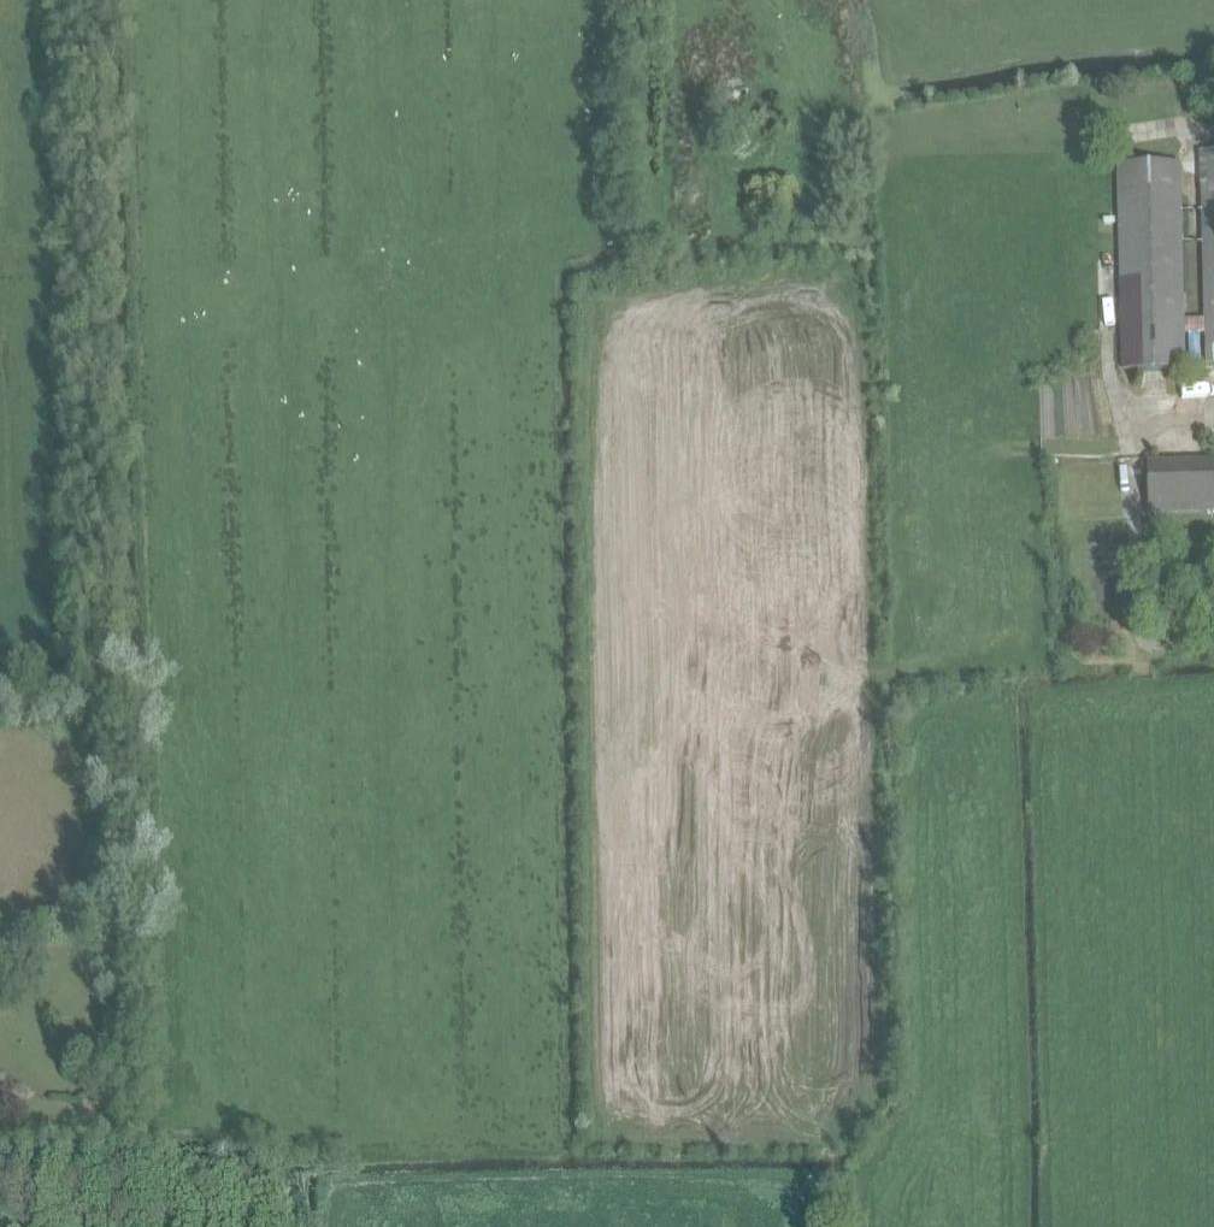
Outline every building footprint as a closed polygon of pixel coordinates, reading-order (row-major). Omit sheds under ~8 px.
[(1205,319),(1181,320),(1177,166),(1121,168),(1126,369),(1182,368),(1181,335),(1206,334),(1206,364),(1213,364),(1213,153),(1201,153),(1205,319)] [(1213,501),(1213,461),(1146,463),(1147,503),(1213,501)]
